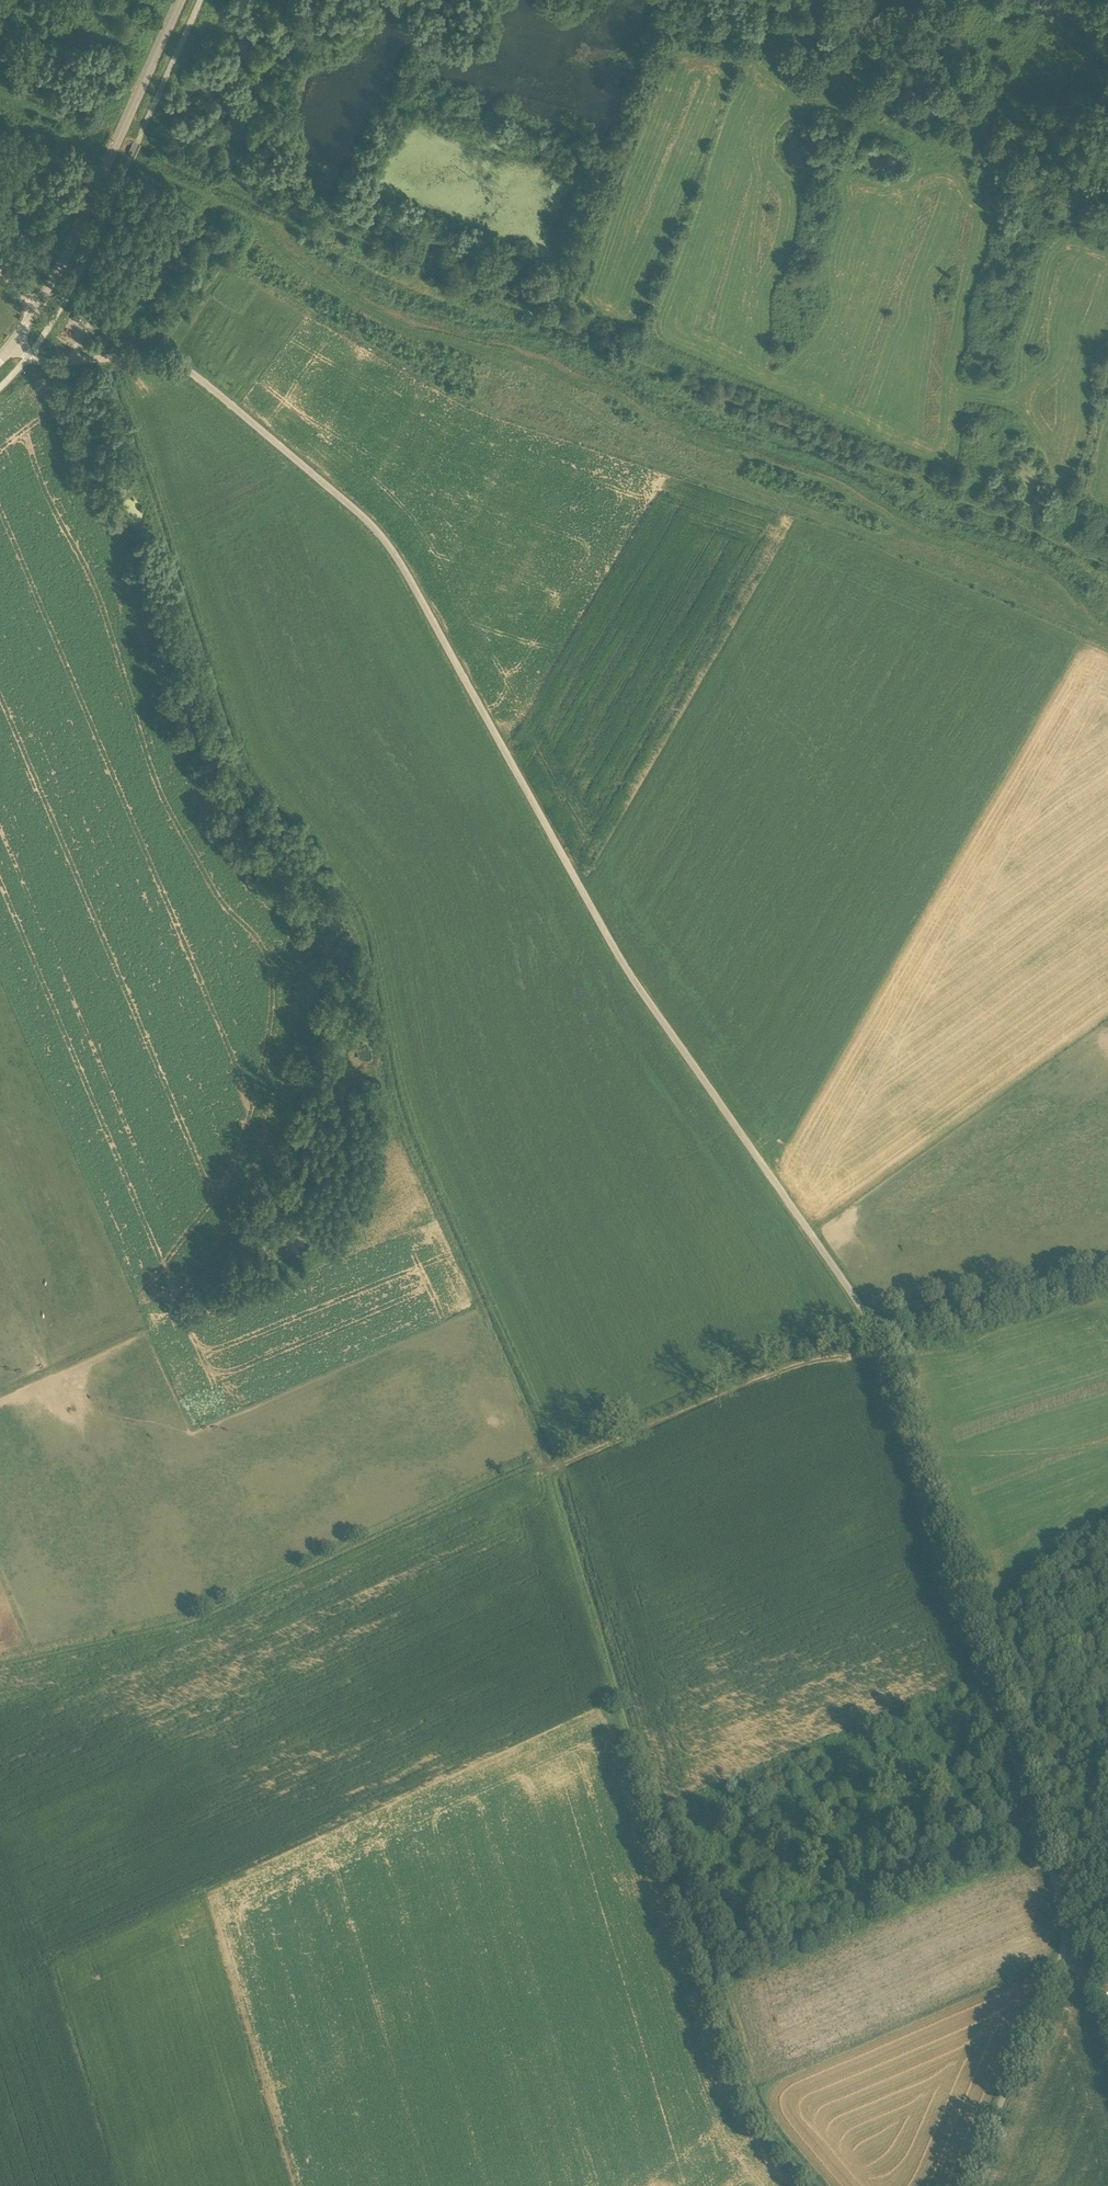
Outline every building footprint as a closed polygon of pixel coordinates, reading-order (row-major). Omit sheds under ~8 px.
[(297,197),(292,208),(291,210),(300,214),(305,201),(297,197)] [(1105,1996),(1107,1993),(1107,1980),(1099,1989),(1105,1996)]
